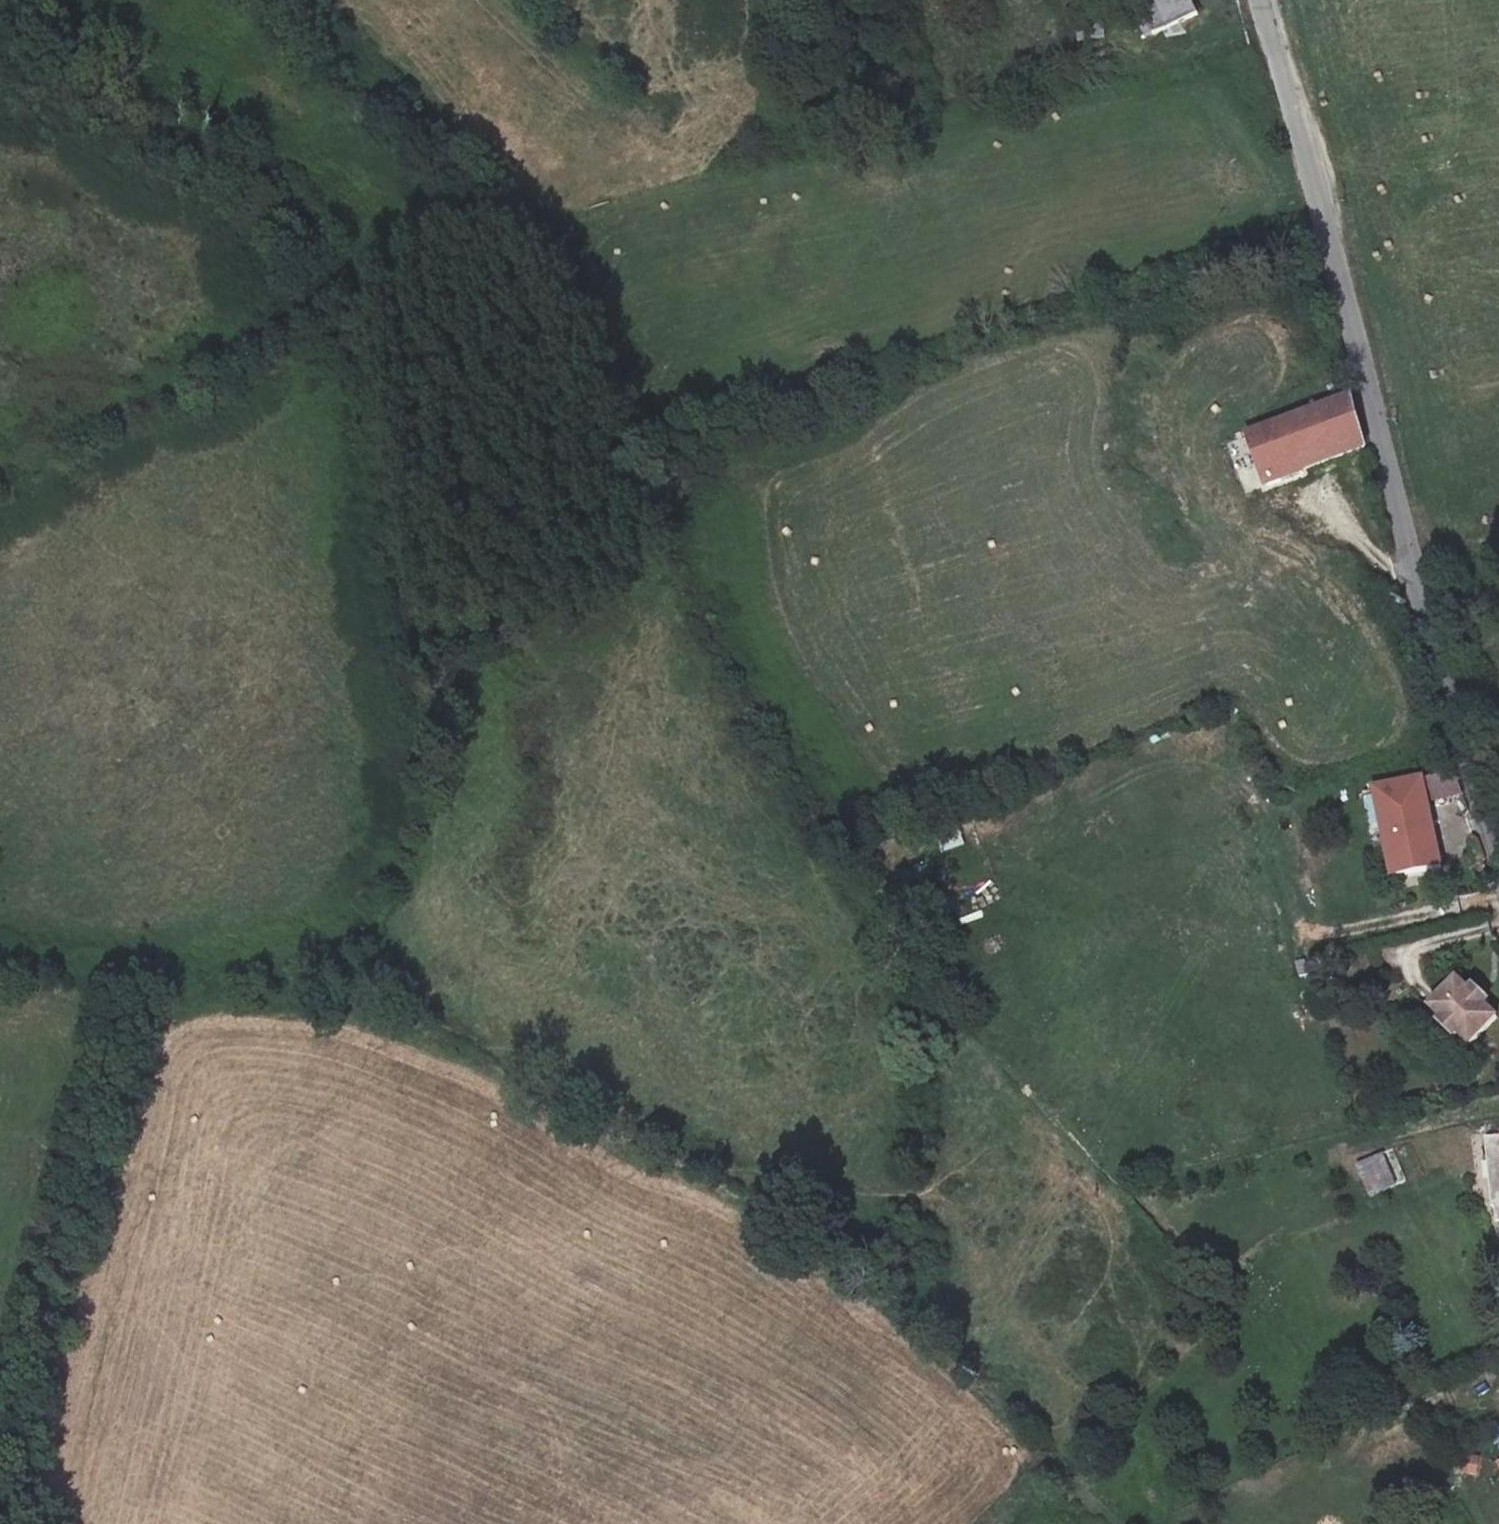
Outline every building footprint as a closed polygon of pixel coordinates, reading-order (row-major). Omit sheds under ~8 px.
[(1142,12),(1182,0),(1139,0),(1142,12)] [(1238,439),(1261,493),(1278,487),(1274,477),(1354,447),(1341,398),(1238,439)] [(1365,794),(1387,898),(1406,894),(1403,880),(1435,874),(1419,805),(1452,798),(1444,776),(1365,794)] [(901,866),(903,880),(925,878),(924,864),(901,866)] [(1464,974),(1439,1003),(1467,1026),(1461,1032),(1480,1047),(1498,1026),(1498,1006),(1464,974)] [(1488,1144),(1492,1169),(1498,1168),(1498,1142),(1488,1144)] [(1368,1198),(1396,1186),(1382,1153),(1354,1165),(1368,1198)] [(1457,1473),(1477,1475),(1479,1456),(1459,1454),(1457,1473)]
